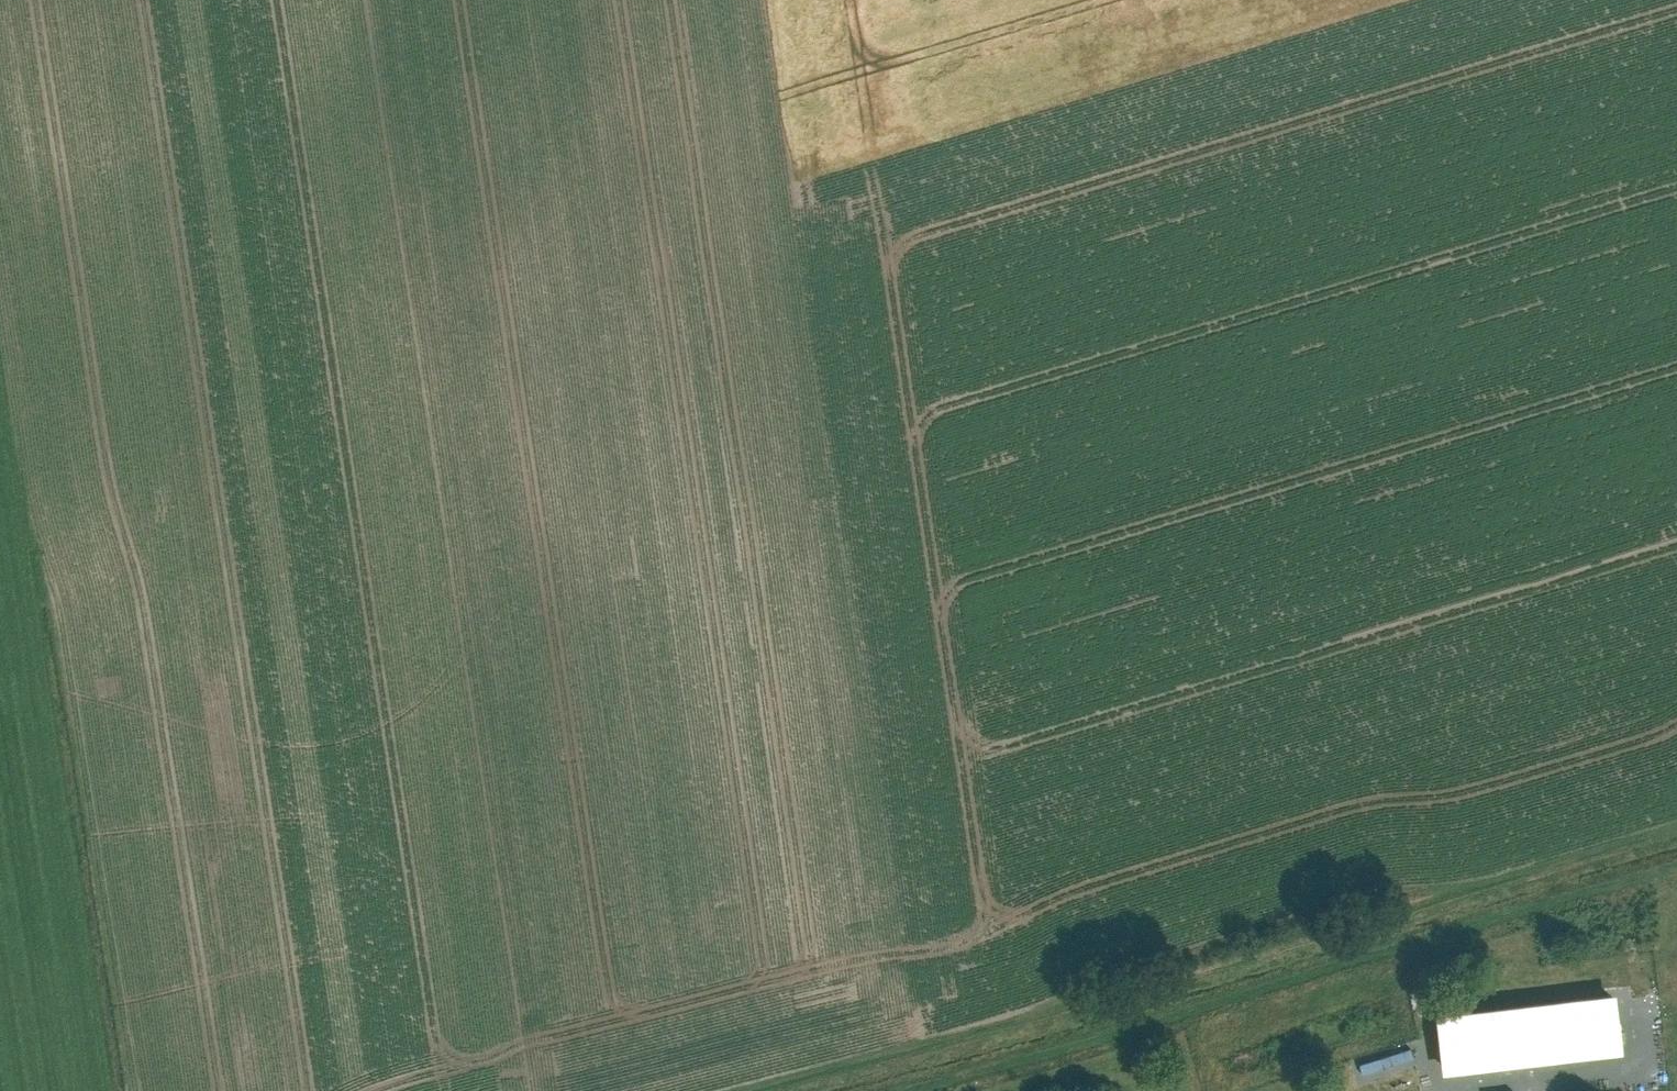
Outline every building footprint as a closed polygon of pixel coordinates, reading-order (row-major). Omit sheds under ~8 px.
[(1612,996),(1440,1017),(1447,1070),(1618,1049),(1612,996)] [(1410,1048),(1359,1064),(1363,1074),(1414,1058),(1410,1048)]
